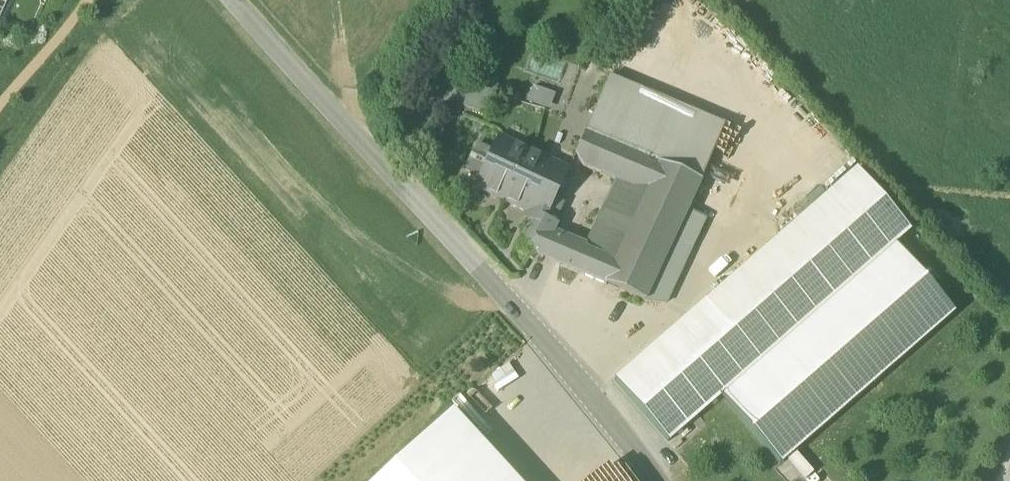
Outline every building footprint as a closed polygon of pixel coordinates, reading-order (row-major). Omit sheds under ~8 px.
[(467,107),(492,114),(501,82),(476,74),(467,107)] [(593,114),(586,132),(701,180),(724,125),(609,77),(596,106),(592,104),(588,112),(593,114)] [(548,107),(553,93),(531,85),(526,99),(548,107)] [(688,209),(701,180),(586,132),(576,154),(584,166),(613,178),(645,192),(645,193),(686,212),(688,209)] [(498,136),(491,152),(480,175),(474,188),(537,217),(537,216),(554,224),(554,223),(563,203),(555,199),(569,169),(498,136)] [(466,169),(480,175),(491,152),(477,146),(466,169)] [(857,169),(705,302),(758,364),(895,245),(911,231),(857,169)] [(613,178),(581,247),(614,261),(645,193),(645,192),(613,178)] [(603,284),(645,302),(686,212),(645,193),(614,261),(603,284)] [(688,209),(686,212),(645,302),(664,309),(706,218),(688,209)] [(520,249),(541,258),(552,235),(557,224),(554,223),(554,224),(537,216),(537,217),(520,249)] [(541,258),(556,264),(566,241),(552,235),(541,258)] [(603,284),(614,261),(581,247),(566,241),(556,264),(603,284)] [(758,364),(721,396),(780,465),(955,313),(895,245),(758,364)] [(721,396),(758,364),(705,302),(614,380),(668,442),(721,396)] [(430,433),(474,480),(513,480),(451,413),(430,433)] [(430,433),(377,480),(474,480),(430,433)] [(627,470),(611,480),(634,480),(627,470)]
